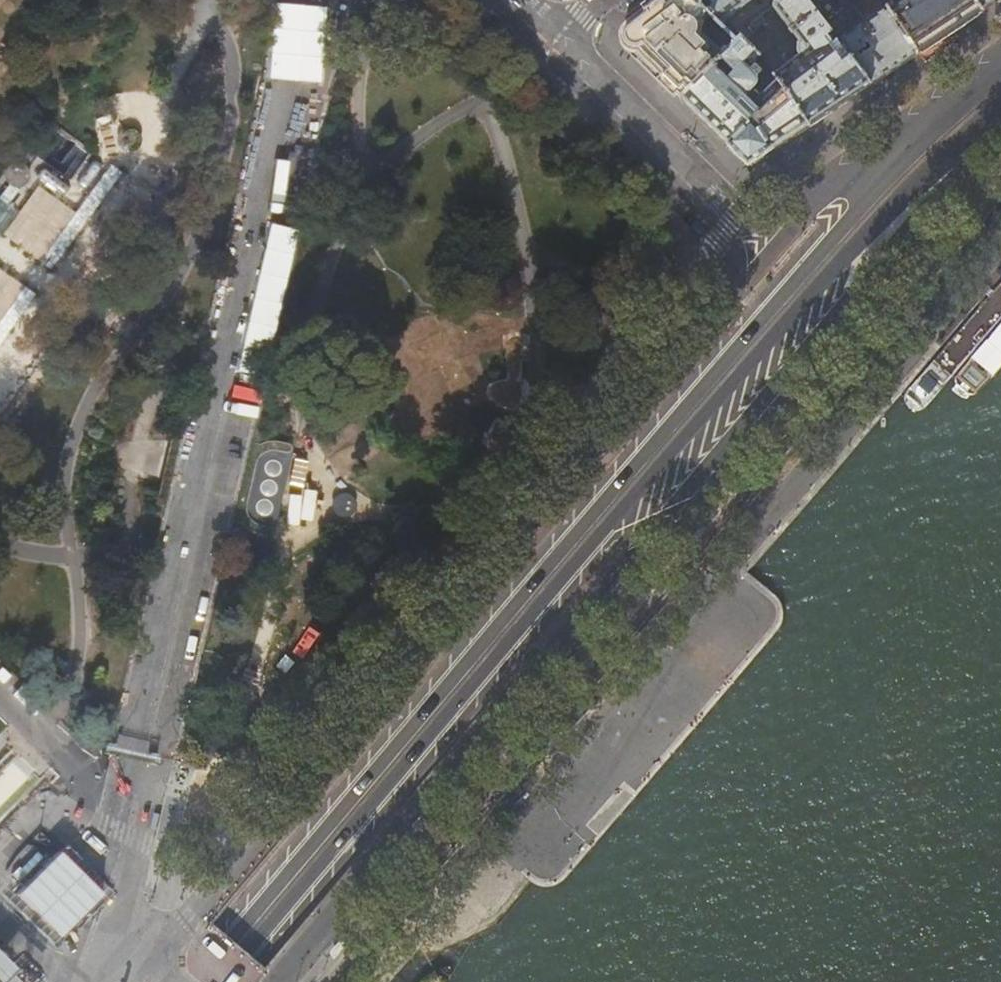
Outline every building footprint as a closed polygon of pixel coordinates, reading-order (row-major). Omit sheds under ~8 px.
[(709,14),(695,0),(656,0),(624,25),(621,40),(658,77),(680,98),(714,65),(720,59),(728,51),(725,48),(720,53),(717,51),(717,52),(701,36),(704,31),(704,27),(706,23),(703,21),(709,14)] [(709,14),(720,25),(744,7),(745,8),(755,0),(695,0),(709,14)] [(807,0),(776,0),(775,1),(774,2),(774,3),(774,7),(775,9),(801,46),(800,55),(773,76),(776,80),(808,125),(839,104),(870,84),(851,58),(842,64),(825,40),(833,34),(807,0)] [(833,34),(851,58),(870,84),(892,69),(917,53),(885,7),(896,0),(807,0),(833,34)] [(896,0),(885,7),(917,53),(917,52),(947,33),(981,10),(974,0),(896,0)] [(981,10),(997,0),(974,0),(981,10)] [(749,24),(753,29),(764,20),(760,15),(749,24)] [(923,61),(953,42),(947,33),(918,52),(923,61)] [(738,42),(728,51),(720,59),(727,65),(720,72),(714,65),(680,98),(713,130),(748,164),(774,147),(808,125),(776,80),(764,92),(757,85),(759,83),(759,80),(757,77),(761,73),(756,67),(751,70),(749,68),(759,58),(760,59),(761,59),(761,57),(760,56),(761,55),(741,37),(738,42)] [(131,146),(133,144),(134,142),(134,140),(134,138),(133,136),(131,135),(130,134),(128,133),(125,134),(124,134),(122,136),(121,138),(121,140),(121,142),(122,144),(124,146),(126,146),(129,146),(131,146)] [(19,181),(21,180),(22,178),(22,176),(22,173),(21,171),(19,170),(17,169),(15,169),(13,169),(11,170),(10,172),(9,174),(9,177),(10,179),(11,181),(13,182),(15,182),(17,182),(19,181)] [(15,211),(0,201),(0,232),(15,211)] [(259,443),(251,442),(234,523),(242,524),(248,529),(255,533),(268,536),(272,535),(273,530),(291,448),(290,444),(289,443),(279,441),(270,440),(265,441),(259,443)] [(354,512),(356,508),(356,504),(355,500),(353,496),(350,494),(346,492),(341,492),(337,494),(334,496),(332,500),(331,504),(331,508),(333,512),(336,515),(339,517),(343,518),(347,517),(351,515),(354,512)] [(38,812),(59,798),(50,786),(30,800),(38,812)]
